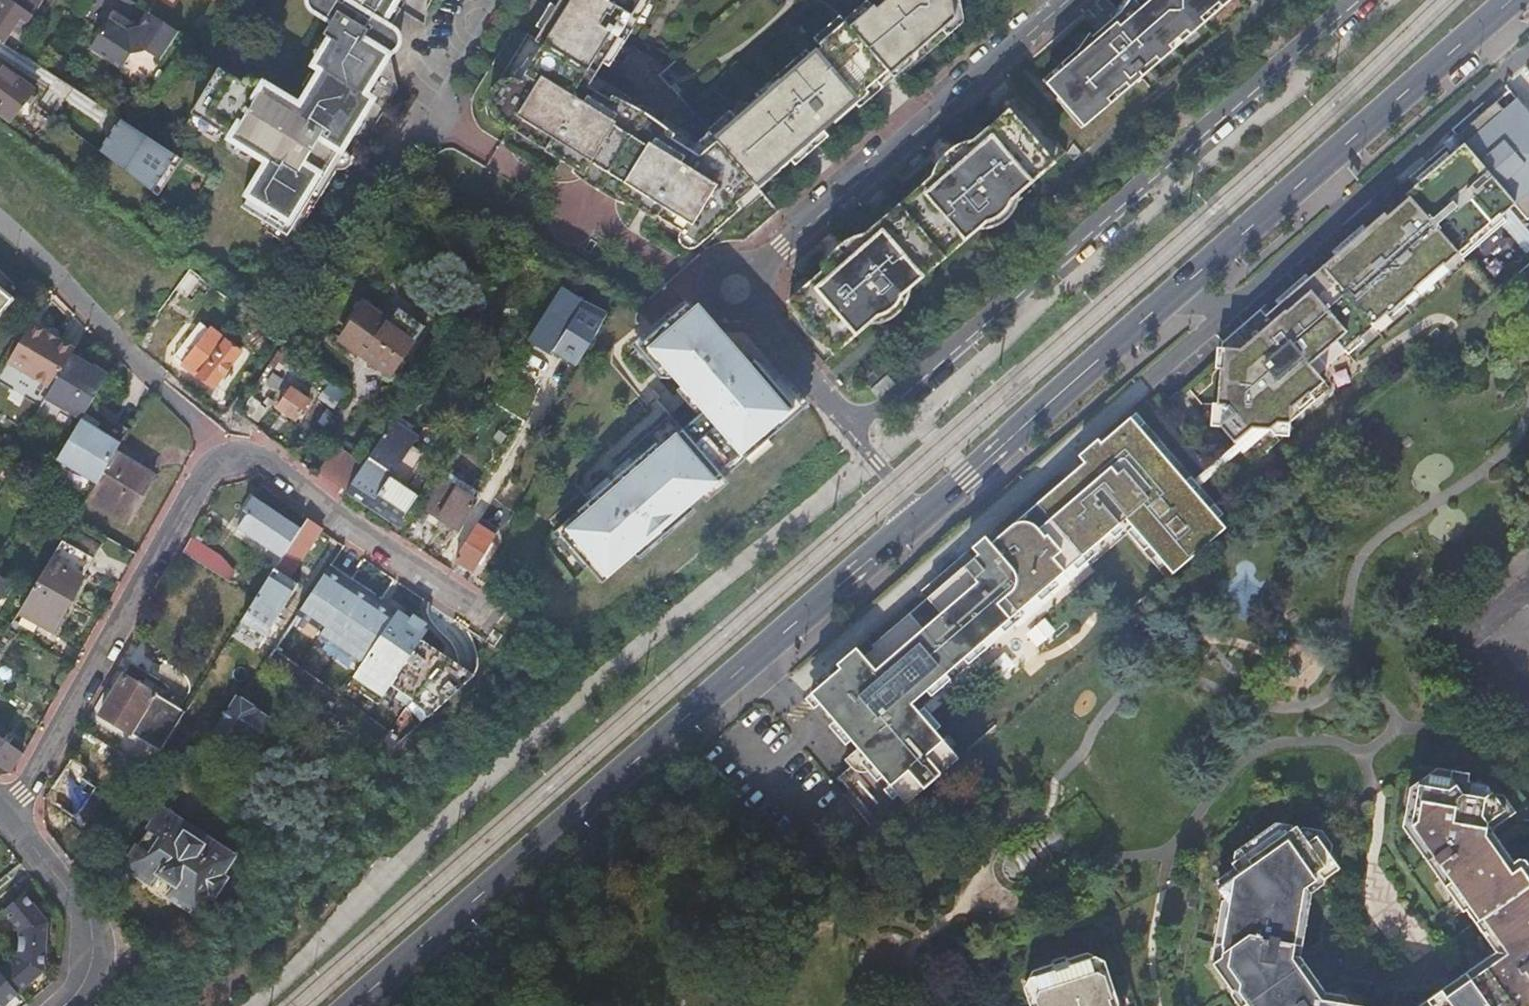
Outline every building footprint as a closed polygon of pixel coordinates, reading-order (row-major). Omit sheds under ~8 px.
[(4,44),(13,32),(19,36),(43,0),(0,0),(0,42),(4,44)] [(309,2),(310,6),(312,10),(314,12),(332,22),(324,35),(333,40),(316,66),(324,71),(307,99),(301,108),(249,76),(244,83),(220,68),(192,114),(195,116),(224,134),(229,137),(258,155),(270,162),(242,208),(270,225),(288,236),(306,207),(311,199),(317,203),(328,184),(338,169),(348,153),(342,149),(349,138),(364,113),(372,100),(364,95),(371,83),(381,66),(373,61),(378,52),(379,53),(380,53),(383,54),(386,54),(388,54),(391,53),(395,51),(398,48),(399,45),(400,39),(398,34),(390,28),(401,10),(394,5),(397,0),(309,0),(309,2)] [(394,5),(401,10),(408,0),(397,0),(394,5)] [(550,17),(536,39),(543,43),(523,78),(517,76),(508,76),(502,78),(495,83),(491,90),(490,94),(490,100),(492,108),(494,111),(517,125),(516,127),(541,144),(540,146),(557,157),(573,167),(572,170),(573,172),(588,184),(604,194),(617,201),(625,204),(627,202),(641,210),(656,219),(659,215),(681,230),(679,233),(679,238),(680,242),(683,247),(688,249),(695,249),(742,206),(737,201),(757,183),(759,186),(850,104),(940,26),(948,35),(961,24),(964,18),(961,0),(879,0),(877,2),(876,0),(874,0),(849,21),(845,17),(714,134),(718,138),(700,153),(673,136),(676,132),(675,131),(661,120),(654,115),(653,110),(652,110),(649,107),(645,105),(638,105),(632,101),(613,92),(610,96),(590,83),(641,0),(559,0),(550,17)] [(1230,0),(1129,0),(1112,19),(1092,37),(1089,33),(1078,49),(1042,80),(1065,105),(1070,112),(1083,127),(1084,127),(1230,0)] [(1129,0),(1123,0),(1120,4),(1109,15),(1112,19),(1129,0)] [(159,61),(168,48),(177,32),(149,14),(140,28),(125,31),(108,20),(98,34),(89,49),(121,69),(130,55),(145,51),(159,61)] [(316,66),(333,40),(320,43),(313,54),(316,66)] [(373,61),(381,66),(388,54),(386,54),(383,54),(380,53),(379,53),(378,52),(373,61)] [(324,71),(316,66),(304,86),(307,99),(324,71)] [(3,68),(0,72),(0,113),(11,121),(34,92),(3,68)] [(1226,406),(1234,416),(1221,427),(1244,453),(1285,418),(1283,417),(1310,393),(1311,395),(1325,383),(1318,375),(1345,351),(1360,338),(1361,340),(1375,328),(1373,326),(1388,313),(1389,315),(1417,291),(1415,290),(1444,265),(1446,266),(1460,254),(1503,217),(1515,206),(1528,221),(1528,220),(1528,112),(1510,91),(1504,97),(1510,104),(1503,110),(1497,103),(1489,110),(1495,117),(1488,122),(1495,131),(1485,140),(1478,131),(1462,145),(1451,155),(1448,152),(1418,177),(1421,181),(1410,190),(1413,194),(1397,208),(1394,204),(1365,229),(1362,226),(1333,252),(1336,255),(1309,278),(1306,275),(1276,301),(1279,304),(1265,316),(1271,322),(1259,333),(1254,327),(1241,338),(1251,349),(1220,376),(1218,406),(1226,406)] [(1504,97),(1497,103),(1503,110),(1510,104),(1504,97)] [(1070,112),(1065,105),(1062,107),(1081,129),(1083,127),(1070,112)] [(1495,117),(1489,110),(1456,138),(1462,145),(1478,131),(1485,140),(1495,131),(1488,122),(1495,117)] [(1009,112),(987,130),(992,136),(1014,118),(1009,112)] [(366,123),(364,113),(349,138),(359,135),(366,123)] [(224,134),(195,116),(198,128),(212,137),(224,134)] [(1018,194),(1053,163),(1014,118),(992,136),(987,130),(974,142),(954,159),(933,178),(920,189),(925,194),(882,232),(877,226),(865,237),(844,254),(823,273),(811,283),(816,289),(794,308),(798,313),(824,343),(833,354),(869,324),(876,323),(876,322),(907,295),(908,295),(909,289),(978,229),(985,228),(985,227),(1016,200),(1017,200),(1018,194)] [(258,155),(229,137),(232,149),(246,158),(258,155)] [(954,159),(974,142),(967,144),(960,147),(954,150),(948,155),(942,160),(938,167),(933,178),(954,159)] [(349,153),(338,169),(338,170),(342,170),(345,169),(348,168),(350,166),(351,163),(351,159),(350,156),(349,153)] [(925,194),(920,189),(877,226),(882,232),(925,194)] [(985,227),(985,228),(986,228),(992,227),(997,225),(1006,220),(1010,215),(1013,211),(1015,206),(1017,200),(1016,200),(985,227)] [(288,236),(270,225),(266,231),(283,242),(287,242),(292,241),(295,239),(312,211),(306,207),(288,236)] [(1503,217),(1460,254),(1464,259),(1507,222),(1503,217)] [(844,254),(865,237),(864,237),(856,239),(851,241),(844,245),(839,249),(834,254),(829,260),(826,267),(823,273),(844,254)] [(1373,326),(1375,328),(1377,331),(1448,269),(1446,266),(1444,265),(1415,290),(1417,291),(1389,315),(1388,313),(1373,326)] [(816,289),(811,283),(789,302),(794,308),(816,289)] [(13,301),(0,290),(0,317),(13,301)] [(876,322),(876,323),(877,323),(887,321),(893,317),(898,313),(902,309),(905,303),(908,296),(907,295),(876,322)] [(745,459),(768,439),(804,408),(778,379),(773,384),(754,362),(749,365),(730,344),(725,349),(706,327),(696,316),(687,305),(672,318),(669,316),(653,330),(652,330),(654,333),(639,347),(659,369),(664,365),(673,375),(682,386),(705,412),(699,417),(661,450),(656,444),(634,463),(590,501),(579,511),(584,517),(562,536),(574,552),(572,554),(573,554),(587,570),(589,568),(602,583),(636,554),(658,535),(657,533),(667,524),(668,526),(691,507),(701,497),(724,478),(719,473),(741,454),(745,459)] [(390,377),(414,342),(362,307),(338,342),(390,377)] [(1271,322),(1265,316),(1261,310),(1222,344),(1220,376),(1251,349),(1241,338),(1254,327),(1259,333),(1271,322)] [(823,343),(798,313),(798,314),(799,320),(801,325),(803,329),(806,334),(810,337),(814,340),(823,343)] [(711,322),(706,327),(725,349),(730,344),(711,322)] [(52,336),(30,324),(7,363),(51,389),(71,356),(74,350),(52,336)] [(669,379),(673,375),(664,365),(659,369),(639,347),(654,333),(652,330),(653,330),(652,328),(632,345),(661,378),(669,379)] [(239,354),(215,336),(189,369),(214,387),(225,372),(239,354)] [(1361,340),(1360,338),(1345,351),(1349,356),(1364,343),(1361,340)] [(88,365),(71,356),(51,389),(45,399),(82,419),(89,406),(108,376),(88,365)] [(759,357),(754,362),(773,384),(778,379),(759,357)] [(778,379),(804,408),(808,404),(783,375),(778,379)] [(887,375),(870,390),(878,398),(895,384),(887,375)] [(699,417),(705,412),(682,386),(676,391),(699,417)] [(278,407),(297,420),(310,402),(291,389),(278,407)] [(1283,417),(1285,418),(1291,425),(1317,402),(1311,395),(1310,393),(1283,417)] [(1226,406),(1218,406),(1214,405),(1212,426),(1221,427),(1234,416),(1226,406)] [(104,415),(89,406),(82,419),(81,420),(96,429),(104,415)] [(1136,414),(1130,419),(1226,529),(1232,524),(1136,414)] [(110,419),(104,415),(96,429),(81,420),(57,459),(97,483),(115,454),(116,453),(129,431),(110,419)] [(415,430),(397,417),(387,432),(411,448),(371,508),(385,517),(398,526),(418,496),(405,488),(425,458),(413,449),(420,439),(413,434),(415,430)] [(842,783),(881,827),(961,758),(919,711),(981,658),(975,651),(1126,520),(1174,574),(1226,529),(1130,419),(1083,460),(1085,463),(1096,475),(1078,491),(1068,479),(991,545),(985,539),(967,554),(973,561),(964,568),(970,575),(934,607),(928,600),(873,647),(868,640),(837,666),(843,673),(814,699),(862,754),(868,760),(854,772),(842,783)] [(411,448),(387,432),(367,463),(347,492),(359,500),(371,508),(411,448)] [(768,439),(745,459),(750,465),(773,445),(768,439)] [(347,492),(367,463),(339,444),(325,464),(319,473),(347,492)] [(136,465),(116,453),(115,454),(97,483),(88,499),(126,522),(154,476),(136,465)] [(586,496),(590,501),(634,463),(630,458),(586,496)] [(1085,463),(1068,479),(1078,491),(1096,475),(1085,463)] [(457,529),(474,500),(440,478),(422,506),(439,518),(457,529)] [(728,483),(724,478),(701,497),(706,503),(728,483)] [(282,559),(301,529),(254,497),(245,510),(249,513),(244,521),(239,529),(238,530),(282,559)] [(658,535),(636,554),(640,560),(696,512),(691,507),(668,526),(667,524),(657,533),(658,535)] [(249,513),(245,510),(234,526),(239,529),(244,521),(249,513)] [(572,554),(574,552),(562,536),(584,517),(579,511),(553,534),(571,555),(573,554),(572,554)] [(321,530),(306,520),(301,529),(282,559),(256,599),(242,621),(254,629),(267,636),(298,585),(290,580),(321,530)] [(467,543),(456,561),(473,571),(481,558),(498,531),(481,520),(467,543)] [(194,541),(191,539),(183,553),(226,579),(234,567),(222,556),(196,540),(194,541)] [(96,561),(63,541),(20,612),(54,632),(75,596),(96,561)] [(973,561),(967,554),(922,593),(928,600),(934,607),(970,575),(964,568),(973,561)] [(234,567),(226,579),(228,581),(236,570),(234,567)] [(394,616),(327,570),(297,614),(323,631),(319,637),(327,643),(322,650),(348,668),(353,661),(361,666),(353,677),(365,685),(383,698),(391,686),(399,692),(395,698),(404,705),(421,724),(474,676),(421,640),(428,631),(398,611),(394,616)] [(0,575),(0,597),(9,581),(0,575)] [(101,716),(162,752),(187,712),(125,676),(113,694),(101,716)] [(378,705),(383,698),(365,685),(360,693),(378,705)] [(12,772),(23,756),(0,740),(0,764),(12,772)] [(868,760),(862,754),(849,765),(854,772),(868,760)] [(46,798),(77,819),(86,805),(97,789),(83,779),(89,770),(73,759),(46,798)] [(1453,775),(1454,768),(1441,765),(1432,771),(1453,775)] [(1461,769),(1454,768),(1453,775),(1432,771),(1421,779),(1414,823),(1453,879),(1447,883),(1457,897),(1464,893),(1471,904),(1468,906),(1488,935),(1494,930),(1509,951),(1473,976),(1449,993),(1445,988),(1430,998),(1434,1004),(1432,1005),(1528,1005),(1528,872),(1523,864),(1514,870),(1488,832),(1490,820),(1507,808),(1498,794),(1475,778),(1471,778),(1471,776),(1461,769)] [(1406,824),(1447,883),(1453,879),(1414,823),(1421,779),(1412,785),(1406,824)] [(1516,807),(1498,794),(1507,808),(1490,820),(1488,832),(1514,870),(1523,864),(1528,872),(1528,859),(1528,857),(1522,856),(1516,859),(1496,830),(1497,824),(1518,809),(1516,807)] [(147,882),(143,887),(146,889),(149,884),(173,900),(170,905),(172,906),(176,901),(187,908),(198,916),(210,897),(215,900),(229,880),(224,876),(236,857),(163,808),(124,867),(147,882)] [(1236,856),(1238,859),(1282,827),(1286,832),(1296,825),(1295,823),(1278,820),(1238,850),(1236,856)] [(1367,1004),(1351,1001),(1323,996),(1318,988),(1302,966),(1295,956),(1307,886),(1324,874),(1326,877),(1342,866),(1332,852),(1319,834),(1311,840),(1302,827),(1299,823),(1296,825),(1286,832),(1282,827),(1238,859),(1234,861),(1237,865),(1241,871),(1224,884),(1220,887),(1228,897),(1231,902),(1224,944),(1226,945),(1224,955),(1217,960),(1215,962),(1234,988),(1235,989),(1241,990),(1250,1002),(1253,1005),(1366,1005),(1367,1004)] [(1305,825),(1302,827),(1311,840),(1319,834),(1332,852),(1334,850),(1335,843),(1324,828),(1305,825)] [(1219,878),(1224,884),(1241,871),(1237,865),(1219,878)] [(1323,996),(1351,1001),(1352,1000),(1347,993),(1328,990),(1303,954),(1314,891),(1326,882),(1326,877),(1324,874),(1307,886),(1295,956),(1302,966),(1318,988),(1323,996)] [(1465,908),(1468,906),(1471,904),(1464,893),(1457,897),(1465,908)] [(24,894),(3,912),(19,932),(17,959),(0,974),(18,995),(43,971),(46,923),(35,909),(24,894)] [(1215,957),(1217,960),(1224,955),(1226,945),(1224,944),(1231,902),(1228,897),(1224,900),(1215,957)] [(1499,949),(1445,988),(1449,993),(1473,976),(1509,951),(1494,930),(1488,935),(1499,949)] [(1031,976),(1041,1005),(1115,1005),(1113,997),(1115,997),(1102,956),(1090,950),(1072,956),(1067,954),(1055,958),(1053,963),(1035,968),(1031,976)] [(1102,956),(1115,997),(1113,997),(1115,1005),(1118,1005),(1120,1005),(1121,1002),(1107,959),(1102,956)] [(18,995),(0,974),(0,973),(0,1005),(6,1005),(18,995)] [(1031,976),(1027,985),(1033,1005),(1041,1005),(1031,976)] [(1250,1002),(1241,990),(1235,989),(1235,993),(1244,1005),(1253,1005),(1250,1002)]
